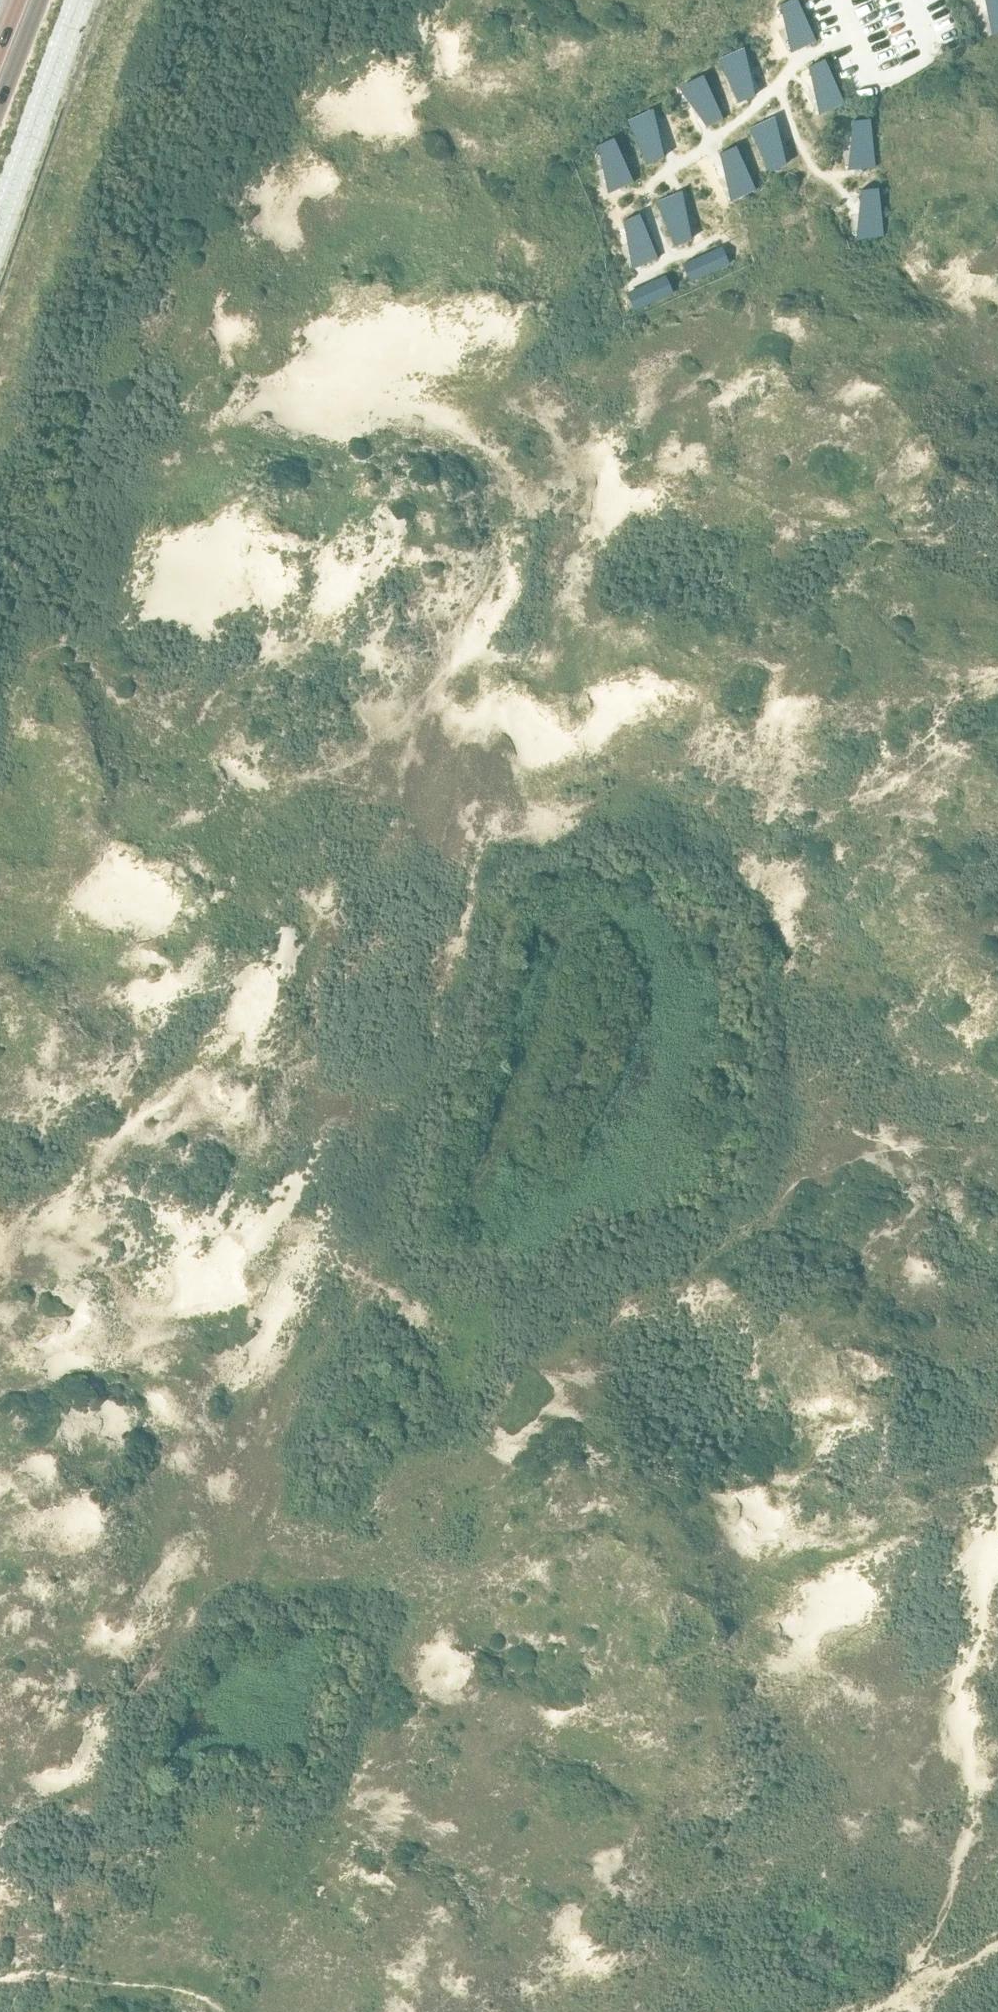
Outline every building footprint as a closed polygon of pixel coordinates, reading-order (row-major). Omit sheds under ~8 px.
[(779,5),(799,48),(815,41),(797,0),(789,0),(779,5)] [(997,26),(997,0),(987,0),(997,26)] [(735,52),(718,59),(737,103),(754,96),(735,52)] [(824,59),(807,67),(827,110),(844,103),(824,59)] [(702,75),(686,83),(706,126),(723,119),(702,75)] [(644,113),(627,120),(647,164),(663,157),(644,113)] [(870,119),(852,121),(857,169),(875,167),(870,119)] [(765,121),(749,128),(769,172),(785,164),(765,121)] [(613,138),(597,145),(616,189),(633,182),(613,138)] [(735,146),(719,153),(739,197),(755,189),(735,146)] [(878,188),(860,190),(865,238),(883,236),(878,188)] [(672,195),(656,202),(674,246),(691,239),(672,195)] [(639,214),(622,221),(641,265),(657,258),(639,214)] [(711,252),(682,265),(689,281),(718,268),(711,252)] [(666,276),(637,289),(644,305),(673,292),(666,276)]
